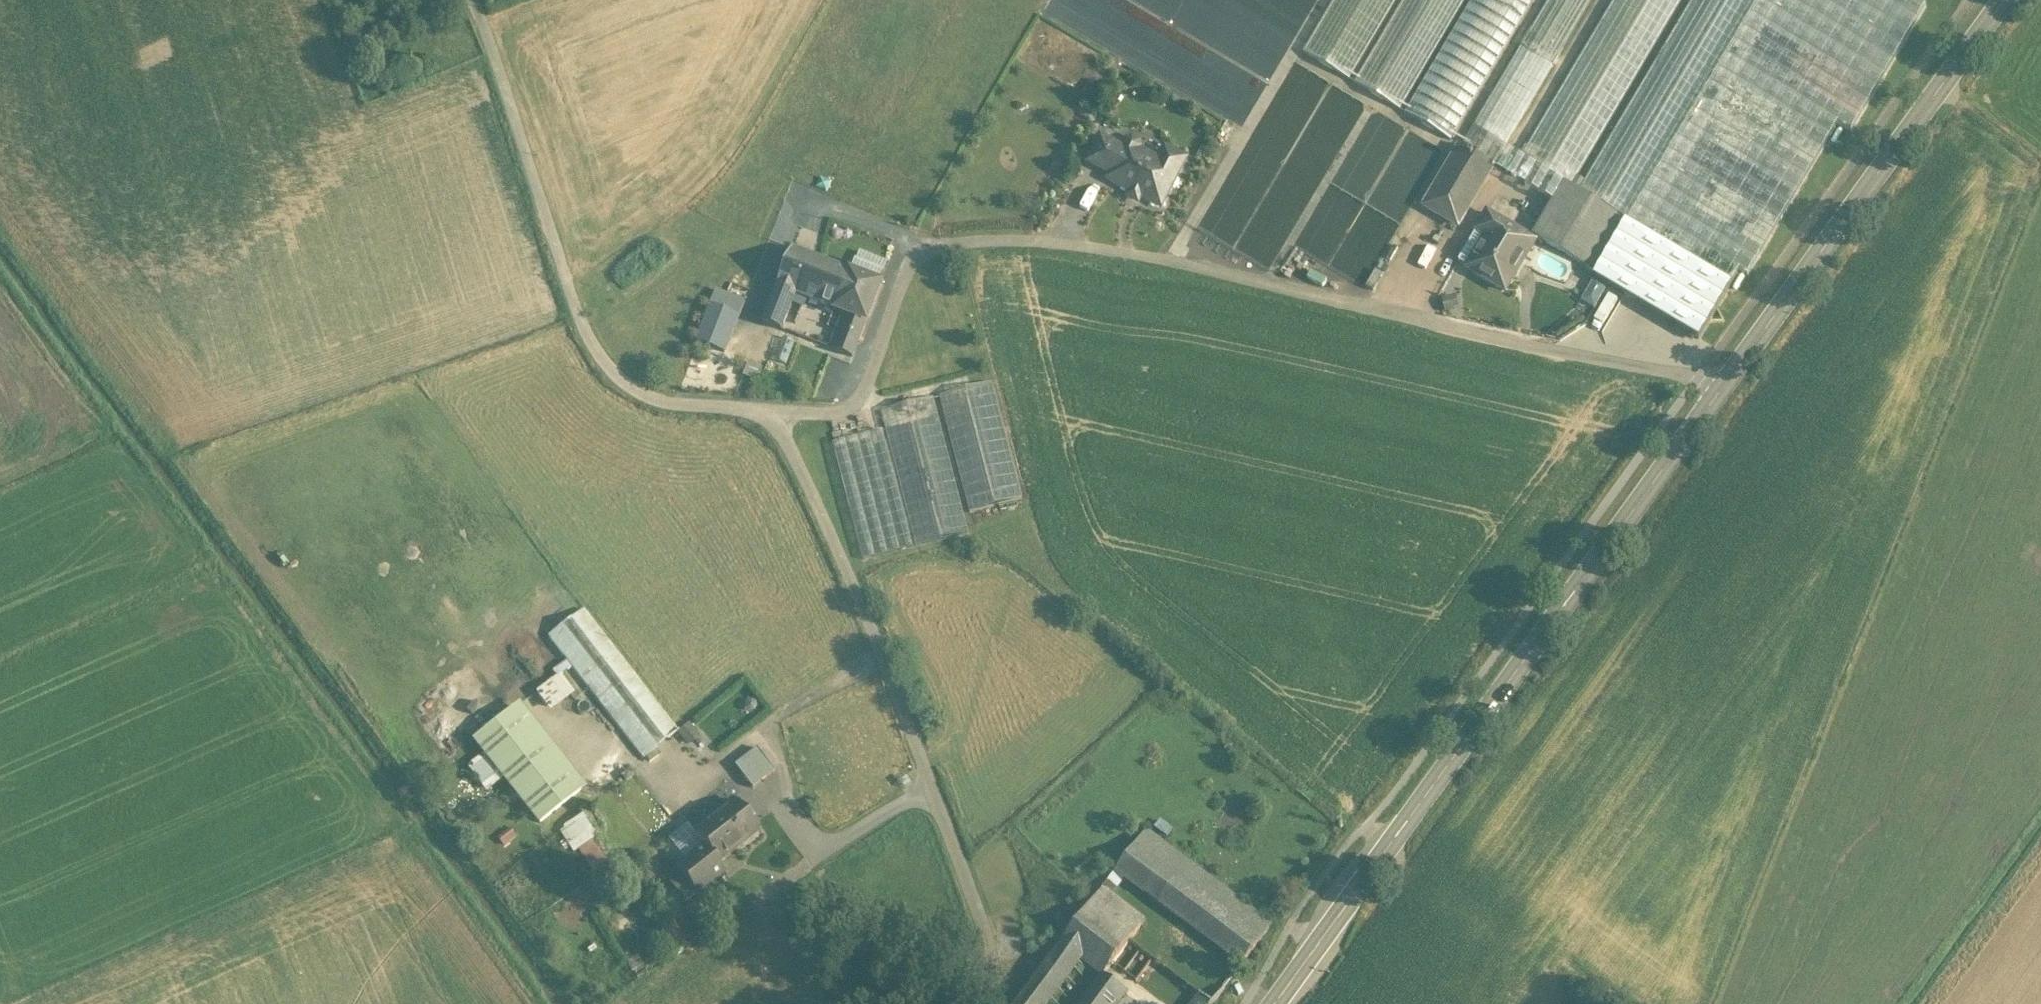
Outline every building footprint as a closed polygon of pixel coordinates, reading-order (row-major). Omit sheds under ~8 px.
[(1303,53),(1350,80),(1397,0),(1335,0),(1303,53)] [(1355,83),(1401,111),(1466,0),(1404,0),(1355,83)] [(1406,113),(1452,140),(1533,3),(1527,0),(1472,0),(1406,113)] [(1461,147),(1494,166),(1592,0),(1548,0),(1461,147)] [(1520,157),(1563,183),(1625,220),(1629,222),(1761,0),(1613,0),(1520,157)] [(1124,150),(1102,139),(1089,163),(1111,175),(1124,150)] [(1159,162),(1139,151),(1140,149),(1139,145),(1132,141),(1128,143),(1127,145),(1124,150),(1111,175),(1108,180),(1162,208),(1170,192),(1171,192),(1177,180),(1177,179),(1187,160),(1165,149),(1159,162)] [(1461,146),(1425,207),(1458,226),(1494,166),(1461,147),(1461,146)] [(1625,220),(1563,183),(1533,237),(1595,273),(1625,220)] [(1535,243),(1487,214),(1459,262),(1466,267),(1466,268),(1506,292),(1535,243)] [(851,272),(793,250),(763,324),(782,331),(782,330),(783,330),(797,295),(836,311),(851,272)] [(881,284),(851,272),(836,311),(850,316),(866,322),(881,284)] [(1594,277),(1581,300),(1595,308),(1608,285),(1594,277)] [(745,302),(716,291),(697,342),(725,353),(739,319),(745,302)] [(850,316),(844,331),(839,329),(831,349),(831,350),(853,358),(866,322),(850,316)] [(773,361),(789,363),(792,343),(828,349),(829,341),(778,332),(773,361)] [(992,384),(939,397),(969,513),(1021,500),(992,384)] [(935,398),(881,412),(916,547),(969,534),(935,398)] [(884,431),(833,444),(863,561),(913,548),(884,431)] [(704,765),(609,643),(573,670),(669,793),(704,765)] [(550,711),(573,691),(558,673),(535,692),(550,711)] [(526,722),(510,736),(547,783),(564,770),(526,722)] [(678,730),(687,742),(698,734),(689,722),(678,730)] [(547,783),(510,736),(485,754),(504,778),(538,822),(564,803),(547,783)] [(774,772),(757,749),(734,766),(752,789),(774,772)] [(504,778),(485,754),(467,768),(486,792),(504,778)] [(734,802),(693,834),(704,848),(717,865),(758,833),(734,802)] [(557,831),(574,852),(597,833),(580,812),(557,831)] [(1272,926),(1146,832),(1116,872),(1242,966),(1272,926)] [(717,865),(704,848),(664,879),(684,904),(724,873),(717,865)] [(1018,1003),(1047,1003),(1080,960),(1122,904),(1103,890),(1018,1003)] [(1149,956),(1161,940),(1142,925),(1145,922),(1122,904),(1080,960),(1102,977),(1125,995),(1137,1003),(1212,1003),(1149,956)] [(1161,940),(1149,956),(1212,1003),(1214,1003),(1225,988),(1161,940)] [(1082,1003),(1118,1003),(1125,995),(1102,977),(1082,1003)]
